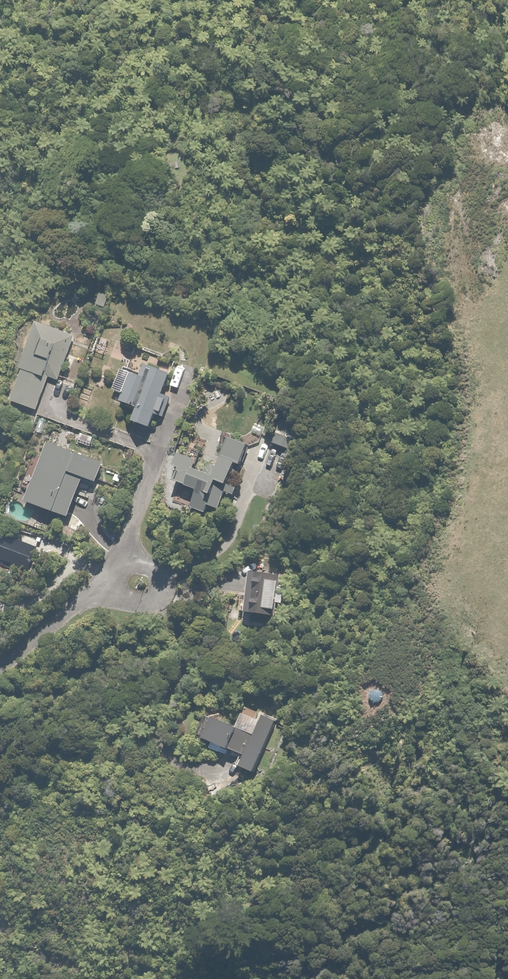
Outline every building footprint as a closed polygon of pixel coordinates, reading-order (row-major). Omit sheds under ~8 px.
[(77,334),(38,320),(22,366),(26,368),(14,400),(38,409),(50,376),(61,380),(77,334)] [(153,426),(174,369),(153,362),(148,377),(122,368),(114,390),(126,394),(123,402),(141,409),(137,420),(153,426)] [(251,443),(232,436),(218,475),(195,467),(198,458),(180,452),(176,464),(182,466),(177,481),(199,488),(193,506),(208,511),(211,503),(223,507),(238,462),(243,464),(251,443)] [(68,449),(49,442),(27,500),(71,516),(86,478),(96,482),(104,462),(68,449)] [(282,573),(251,569),(246,609),(277,614),(282,573)] [(375,690),(374,690),(373,691),(372,691),(371,692),(370,692),(370,693),(369,694),(368,695),(368,696),(367,697),(367,698),(367,699),(367,700),(367,701),(367,702),(367,703),(368,704),(368,705),(368,706),(369,707),(370,707),(370,708),(371,709),(372,709),(372,710),(373,710),(374,710),(375,711),(376,711),(377,711),(378,711),(379,711),(380,711),(381,710),(382,710),(383,709),(384,709),(385,708),(386,707),(386,706),(387,705),(387,704),(388,704),(388,703),(388,702),(388,701),(388,700),(388,699),(388,698),(388,697),(388,696),(387,695),(386,694),(386,693),(385,692),(384,692),(383,691),(382,690),(381,690),(380,690),(379,690),(378,690),(377,690),(376,690),(375,690)] [(205,734),(247,753),(242,764),(257,770),(279,720),(264,713),(256,733),(250,730),(253,724),(242,719),(238,726),(213,715),(205,734)]
